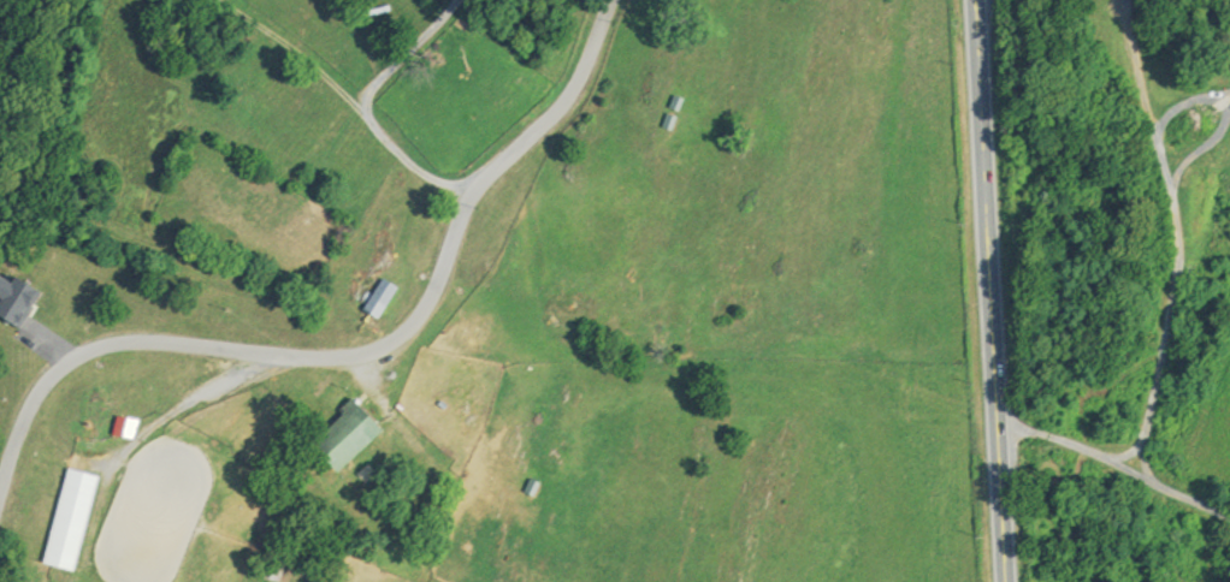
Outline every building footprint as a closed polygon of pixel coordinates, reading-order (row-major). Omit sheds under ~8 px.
[(387,319),(406,286),(389,277),(370,309),(387,319)] [(314,442),(346,475),(394,429),(362,396),(314,442)] [(119,432),(138,439),(144,421),(125,414),(119,432)] [(52,565),(83,572),(104,475),(72,468),(52,565)] [(289,581),(292,558),(270,555),(267,578),(289,581)]
